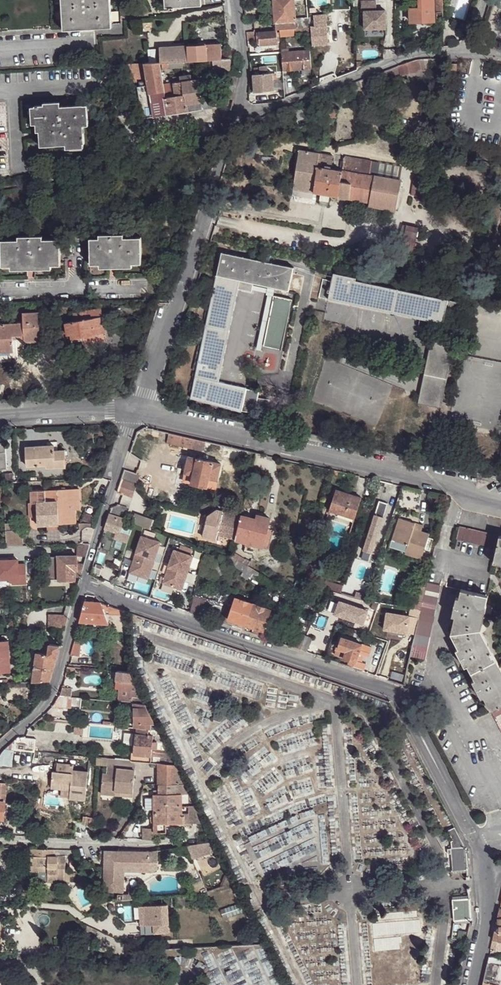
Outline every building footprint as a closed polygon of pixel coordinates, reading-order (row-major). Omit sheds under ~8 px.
[(111,0),(62,0),(63,27),(112,24),(111,0)] [(275,22),(295,21),(295,18),(293,0),(274,0),(275,22)] [(384,27),(384,10),(375,10),(375,0),(361,0),(361,10),(364,10),(364,28),(384,27)] [(420,7),(410,8),(411,21),(434,20),(433,0),(419,0),(420,7)] [(314,26),(326,25),(325,14),(313,15),(314,26)] [(301,27),(308,27),(307,17),(295,18),(295,21),(296,28),(301,27)] [(293,28),(296,28),(295,21),(275,22),(276,29),(279,29),(293,28)] [(112,32),(123,33),(123,25),(113,24),(112,32)] [(332,24),(326,25),(328,43),(334,43),(332,24)] [(328,43),(326,25),(314,26),(310,26),(312,45),(328,43)] [(256,32),(256,38),(257,42),(260,42),(260,44),(277,43),(276,31),(256,32)] [(213,59),(223,58),(222,44),(160,48),(161,62),(170,62),(183,61),(201,60),(213,59)] [(160,62),(161,62),(160,48),(149,49),(149,63),(160,62)] [(282,70),(311,67),(310,50),(281,52),(282,70)] [(419,58),(416,59),(419,68),(433,65),(432,57),(429,57),(419,58)] [(229,71),(231,58),(223,58),(213,59),(214,69),(214,73),(229,72),(229,71)] [(214,69),(213,59),(201,60),(202,69),(214,69)] [(408,61),(398,65),(402,73),(402,74),(419,68),(416,59),(408,61)] [(161,67),(160,62),(149,63),(146,63),(149,83),(155,116),(203,109),(202,99),(199,79),(192,80),(181,81),(174,82),(167,83),(164,84),(161,67)] [(149,83),(146,63),(125,65),(129,83),(140,81),(147,80),(147,84),(149,83)] [(272,74),(272,71),(266,72),(260,72),(252,73),(253,91),(273,89),(272,81),(272,74)] [(144,118),(155,116),(149,83),(147,84),(141,85),(138,85),(144,118)] [(275,101),(279,99),(278,91),(266,92),(267,102),(275,101)] [(211,98),(202,99),(203,109),(213,108),(211,98)] [(86,126),(84,105),(53,106),(53,105),(35,105),(36,132),(39,132),(40,147),(86,144),(85,126),(86,126)] [(318,165),(320,151),(298,147),(290,195),(312,199),(314,192),(317,165),(318,165)] [(332,153),(320,151),(318,165),(330,167),(332,153)] [(346,156),(343,170),(370,174),(372,160),(346,156)] [(401,166),(372,160),(370,174),(374,175),(398,179),(401,166)] [(317,165),(314,192),(320,193),(329,194),(339,196),(341,181),(343,170),(342,169),(330,167),(318,165),(317,165)] [(351,182),(349,198),(370,201),(374,175),(370,174),(343,170),(341,181),(351,182)] [(398,179),(374,175),(370,201),(396,206),(401,179),(398,179)] [(339,196),(349,198),(351,182),(341,181),(339,196)] [(419,188),(418,200),(426,201),(427,189),(419,188)] [(420,227),(415,226),(408,224),(404,241),(413,243),(412,247),(417,247),(417,243),(416,243),(420,227)] [(118,237),(107,237),(92,237),(93,261),(93,264),(145,262),(145,260),(145,236),(118,237)] [(44,239),(33,239),(4,239),(4,262),(4,265),(63,264),(63,261),(63,238),(44,239)] [(241,279),(254,282),(290,290),(295,266),(223,251),(218,274),(241,279)] [(447,305),(448,298),(356,279),(357,277),(334,272),(333,280),(324,278),(320,296),(444,322),(447,305)] [(238,288),(241,279),(218,274),(191,398),(242,410),(242,408),(247,386),(247,385),(219,379),(238,288)] [(252,291),(254,282),(241,279),(238,288),(252,291)] [(274,296),(264,344),(281,348),(291,299),(274,296)] [(464,302),(448,298),(447,305),(456,307),(455,308),(450,333),(433,330),(422,380),(446,385),(457,334),(464,302)] [(74,313),(75,321),(95,318),(103,316),(102,308),(74,313)] [(24,323),(25,334),(25,340),(44,339),(43,312),(24,313),(24,323)] [(106,332),(103,316),(95,318),(97,333),(105,332),(106,332)] [(95,318),(75,321),(67,322),(68,334),(73,334),(73,337),(85,335),(97,333),(95,318)] [(25,334),(24,323),(0,324),(0,351),(13,351),(13,334),(16,334),(25,334)] [(13,351),(0,351),(0,361),(15,361),(17,360),(17,359),(17,350),(13,351)] [(441,408),(446,385),(422,380),(417,403),(441,408)] [(260,389),(247,386),(242,408),(255,411),(256,404),(259,395),(260,389)] [(270,396),(259,395),(256,404),(268,407),(270,396)] [(206,440),(169,432),(167,442),(203,450),(205,445),(206,440)] [(224,445),(206,440),(205,445),(216,448),(223,449),(224,445)] [(54,445),(52,445),(47,445),(26,446),(27,448),(28,466),(37,465),(47,465),(48,468),(66,467),(66,455),(55,455),(55,450),(54,446),(54,445)] [(185,472),(194,474),(197,458),(189,457),(185,472)] [(197,458),(194,474),(208,478),(212,462),(197,458)] [(212,462),(208,478),(217,479),(220,464),(212,462)] [(124,470),(121,479),(132,482),(135,473),(124,470)] [(140,475),(135,473),(132,482),(137,484),(140,475)] [(208,478),(194,474),(192,483),(206,486),(208,478)] [(132,482),(121,479),(117,492),(133,497),(137,484),(132,482)] [(59,524),(75,523),(75,510),(80,509),(79,489),(47,490),(47,502),(58,501),(59,524)] [(334,495),(329,510),(338,512),(339,511),(355,516),(361,497),(338,490),(337,496),(334,495)] [(37,502),(45,502),(45,491),(37,491),(37,502)] [(49,524),(59,524),(58,501),(47,502),(46,502),(45,502),(37,502),(38,514),(38,524),(49,524)] [(387,503),(379,501),(363,550),(371,552),(387,503)] [(112,507),(110,514),(124,519),(126,512),(112,507)] [(217,535),(236,539),(241,515),(217,509),(207,516),(202,536),(216,539),(217,535)] [(96,523),(99,517),(85,514),(84,520),(96,523)] [(124,519),(110,514),(105,528),(102,537),(101,541),(104,542),(102,548),(109,550),(111,546),(114,538),(127,542),(134,523),(124,519)] [(241,515),(236,539),(263,545),(269,517),(257,514),(256,518),(241,515)] [(154,519),(142,515),(139,523),(151,527),(154,519)] [(413,528),(415,523),(399,517),(389,547),(404,552),(404,553),(421,559),(429,534),(421,531),(413,528)] [(422,525),(415,523),(413,528),(421,531),(422,525)] [(494,547),(497,535),(460,526),(457,539),(494,547)] [(23,531),(6,532),(6,546),(23,545),(23,531)] [(160,542),(141,535),(130,569),(149,575),(160,542)] [(127,542),(114,538),(111,546),(124,551),(127,542)] [(88,553),(90,544),(77,545),(77,555),(77,556),(87,556),(88,553)] [(193,556),(174,549),(162,582),(182,589),(193,556)] [(233,551),(232,555),(238,559),(248,565),(250,560),(246,557),(245,558),(233,551)] [(77,555),(58,556),(58,557),(50,557),(51,579),(59,579),(59,580),(76,579),(76,576),(81,576),(84,566),(85,563),(78,563),(77,556),(77,555)] [(231,555),(229,559),(235,563),(238,559),(232,555),(231,555)] [(0,559),(0,578),(10,577),(19,577),(19,582),(26,581),(26,563),(18,564),(18,559),(0,559)] [(238,559),(235,563),(235,564),(243,569),(240,573),(249,579),(251,576),(253,578),(257,571),(248,565),(238,559)] [(149,575),(130,569),(129,573),(148,579),(149,575)] [(280,586),(257,571),(253,578),(276,592),(280,586)] [(323,587),(326,587),(341,592),(343,585),(326,580),(323,587)] [(440,584),(427,581),(424,592),(421,610),(415,634),(410,655),(424,658),(440,584)] [(486,603),(488,595),(461,588),(458,603),(456,609),(451,632),(462,653),(464,658),(478,685),(481,690),(491,711),(500,706),(500,676),(497,669),(499,668),(491,651),(489,652),(477,629),(483,603),(486,603)] [(421,610),(424,592),(418,591),(416,598),(414,608),(421,610)] [(63,604),(73,604),(75,597),(66,594),(64,600),(63,604)] [(192,613),(205,617),(210,600),(196,595),(192,613)] [(236,597),(230,613),(229,618),(246,624),(252,626),(263,630),(270,609),(236,597)] [(367,610),(339,600),(334,613),(363,623),(367,610)] [(79,623),(94,623),(93,602),(85,601),(79,623)] [(93,602),(94,623),(110,623),(110,622),(106,614),(102,604),(101,602),(93,602)] [(486,603),(483,603),(477,629),(481,628),(486,603)] [(117,609),(102,604),(106,614),(118,614),(117,609)] [(421,610),(414,608),(411,608),(409,616),(386,612),(384,629),(415,634),(421,610)] [(118,623),(126,622),(126,611),(117,609),(118,614),(118,622),(118,623)] [(220,622),(261,636),(263,630),(252,626),(251,628),(245,627),(246,624),(229,618),(230,613),(224,611),(220,622)] [(66,625),(69,618),(63,614),(49,613),(50,625),(66,625)] [(118,614),(106,614),(110,622),(118,622),(118,614)] [(119,631),(127,630),(126,622),(118,623),(119,631)] [(481,628),(477,629),(489,652),(491,651),(492,651),(481,628)] [(287,645),(300,650),(301,648),(306,635),(293,630),(287,645)] [(306,635),(301,648),(308,650),(313,637),(306,635)] [(342,637),(336,655),(353,661),(356,662),(356,660),(359,652),(362,645),(362,644),(361,644),(353,640),(342,637)] [(12,672),(9,640),(0,641),(0,673),(12,672)] [(74,642),(70,656),(76,658),(80,644),(74,642)] [(36,681),(50,680),(60,645),(50,643),(49,653),(37,652),(33,681),(36,681)] [(371,648),(362,645),(359,652),(369,656),(371,648)] [(351,667),(363,671),(366,663),(356,660),(356,662),(353,661),(351,667)] [(135,682),(131,672),(117,671),(116,681),(121,681),(135,682)] [(50,680),(36,681),(46,694),(50,680)] [(132,696),(142,697),(135,682),(121,681),(119,700),(131,700),(132,696)] [(56,701),(50,708),(65,709),(74,697),(59,695),(56,701)] [(154,722),(155,722),(146,705),(135,703),(135,723),(145,723),(154,722)] [(491,711),(500,730),(500,706),(491,711)] [(84,724),(75,723),(74,735),(83,736),(84,724)] [(153,737),(162,737),(159,730),(145,729),(142,729),(141,735),(153,737)] [(134,762),(151,763),(152,751),(153,737),(141,735),(136,735),(134,762)] [(13,751),(35,753),(36,739),(18,737),(5,750),(13,751)] [(5,750),(0,756),(0,765),(12,767),(13,751),(5,750)] [(160,764),(176,766),(169,752),(152,751),(151,763),(160,764)] [(52,771),(51,784),(70,786),(70,791),(70,799),(85,801),(88,771),(73,770),(74,764),(57,762),(56,771),(52,771)] [(175,784),(176,766),(160,764),(159,785),(175,784)] [(115,791),(133,793),(135,770),(107,768),(107,774),(103,773),(101,793),(115,795),(115,791)] [(175,794),(175,784),(159,785),(159,791),(159,794),(175,794)] [(154,795),(154,796),(155,813),(155,825),(166,824),(183,823),(181,794),(175,794),(159,794),(157,794),(154,795)] [(155,813),(154,796),(151,796),(151,799),(146,799),(146,810),(152,810),(152,813),(155,813)] [(191,821),(202,821),(197,810),(191,811),(191,821)] [(167,832),(166,824),(155,825),(155,833),(167,832)] [(453,874),(468,873),(466,850),(467,850),(467,848),(466,848),(456,828),(448,832),(454,844),(451,845),(452,852),(448,853),(448,858),(452,857),(453,874)] [(54,856),(55,850),(29,850),(30,867),(47,868),(47,873),(47,882),(64,883),(65,856),(54,856)] [(148,871),(149,851),(119,851),(104,850),(103,891),(123,891),(123,871),(124,865),(140,866),(140,871),(148,871)] [(200,894),(207,892),(202,881),(191,885),(196,895),(200,894)] [(471,918),(470,898),(453,900),(455,921),(471,920),(472,920),(472,918),(471,918)] [(170,932),(170,904),(146,905),(147,922),(147,924),(155,924),(155,932),(170,932)] [(492,940),(500,941),(500,918),(497,919),(492,940)] [(492,940),(490,950),(500,951),(500,941),(492,940)] [(488,957),(487,963),(500,966),(500,957),(488,957)] [(482,982),(494,984),(500,984),(500,966),(487,963),(482,982)]
